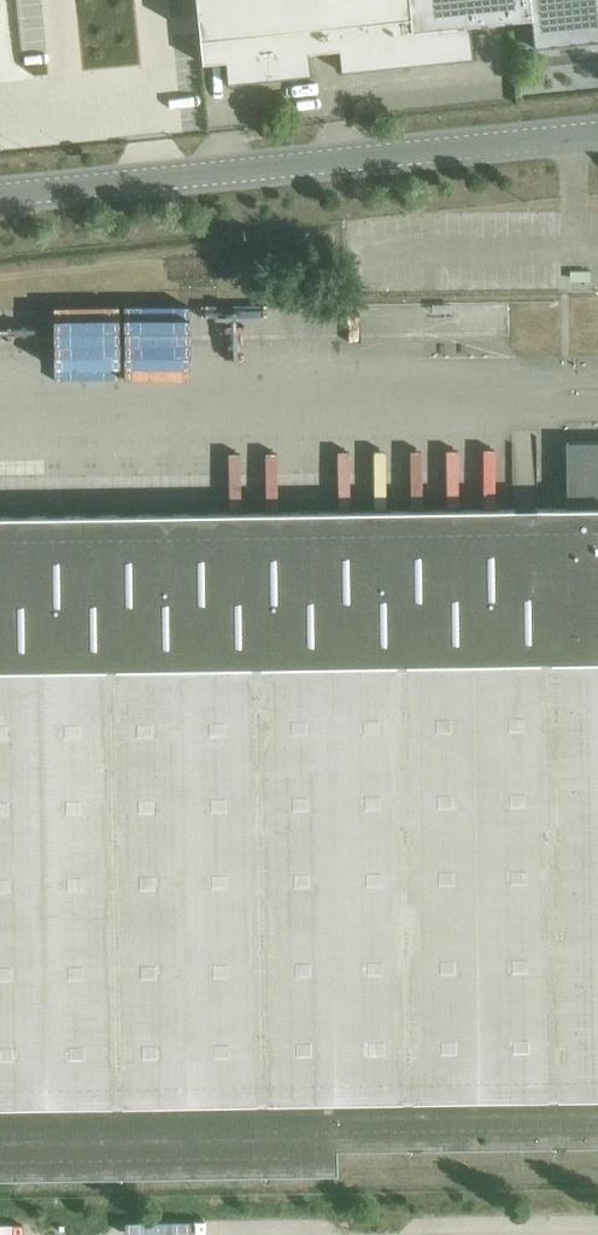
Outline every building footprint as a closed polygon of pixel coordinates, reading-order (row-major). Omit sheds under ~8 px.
[(203,63),(226,60),(228,82),(268,78),(268,79),(272,79),(271,78),(312,74),(309,52),(339,49),(341,70),(474,57),(470,24),(531,18),(534,47),(597,41),(597,0),(196,0),(203,63)] [(0,515),(0,648),(597,639),(597,441),(572,442),(566,448),(567,506),(0,515)] [(0,648),(0,1178),(338,1173),(337,1148),(597,1145),(597,639),(0,648)]
